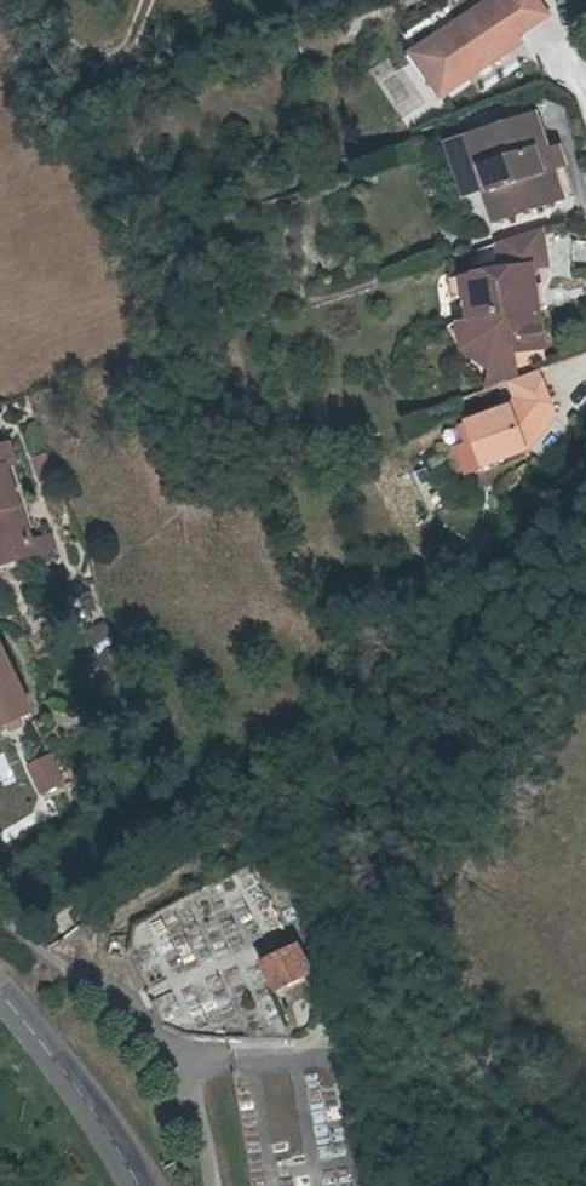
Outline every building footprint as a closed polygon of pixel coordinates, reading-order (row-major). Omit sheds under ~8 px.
[(427,43),(459,91),(541,37),(535,29),(565,10),(559,0),(492,0),(427,43)] [(580,189),(568,158),(556,163),(547,142),(560,136),(549,108),(483,132),(484,134),(512,214),(580,189)] [(479,188),(500,180),(484,134),(463,142),(479,188)] [(573,135),(560,136),(547,142),(556,163),(568,158),(569,160),(581,155),(573,135)] [(519,261),(482,269),(485,286),(490,313),(493,331),(516,345),(534,342),(565,336),(557,299),(551,273),(548,257),(568,254),(560,217),(514,235),(519,261)] [(467,288),(485,286),(482,269),(465,272),(467,288)] [(563,272),(551,273),(557,299),(569,296),(563,272)] [(539,369),(534,342),(516,345),(493,331),(490,313),(474,316),(478,339),(513,359),(516,378),(533,371),(539,369)] [(539,369),(533,371),(540,389),(530,398),(490,414),(499,439),(512,434),(521,452),(550,441),(548,435),(558,432),(579,405),(561,360),(539,369)] [(20,410),(0,417),(0,453),(30,446),(20,410)] [(521,452),(512,434),(499,439),(507,458),(521,452)] [(8,514),(21,562),(57,553),(30,446),(0,453),(0,516),(8,514)] [(6,566),(21,562),(8,514),(0,516),(0,545),(6,566)] [(89,626),(94,647),(113,642),(108,622),(89,626)] [(33,656),(0,669),(0,696),(19,748),(62,733),(33,656)] [(39,795),(64,782),(48,751),(23,764),(39,795)] [(311,975),(295,945),(260,964),(276,994),(311,975)]
